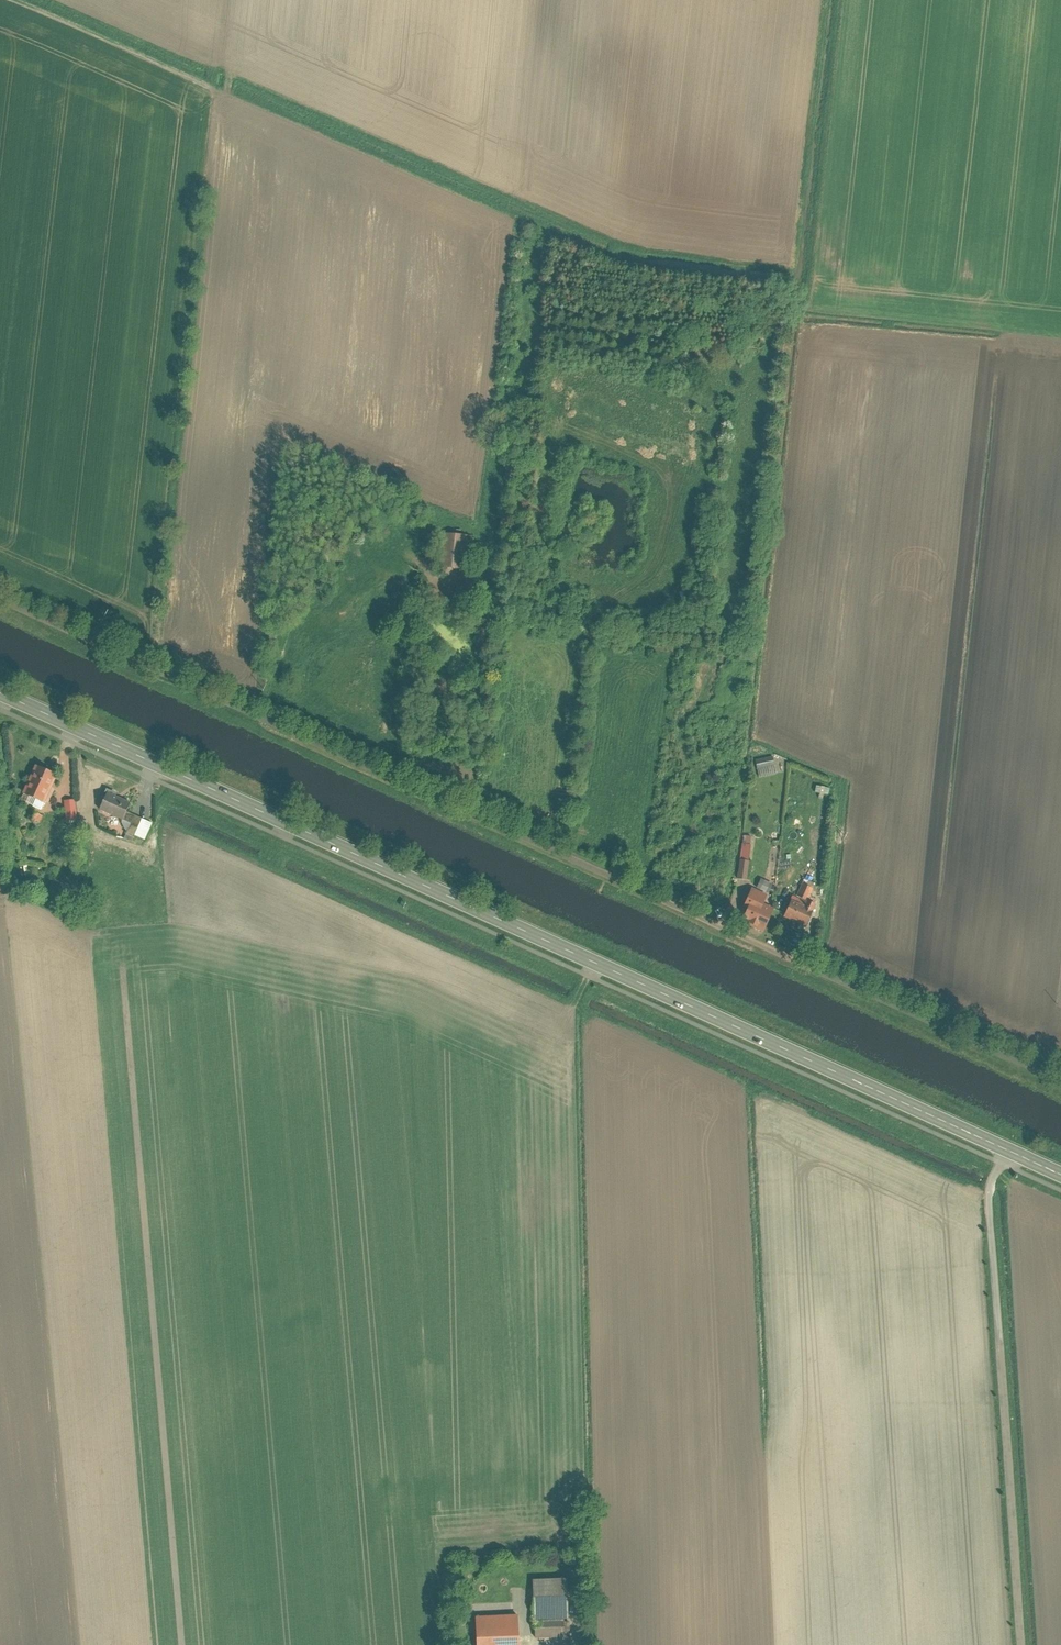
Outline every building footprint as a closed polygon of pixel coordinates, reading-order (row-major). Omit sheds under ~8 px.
[(444,567),(461,569),(460,575),(468,576),(472,536),(448,533),(444,567)] [(759,777),(777,775),(775,762),(757,764),(759,777)] [(60,776),(39,767),(27,795),(48,804),(60,776)] [(131,808),(107,797),(98,817),(123,828),(120,837),(135,843),(144,823),(127,815),(131,808)] [(76,799),(64,800),(66,821),(78,820),(76,799)] [(744,835),(739,879),(746,880),(751,836),(744,835)] [(759,890),(769,891),(770,881),(761,880),(759,890)] [(802,883),(797,894),(808,899),(813,888),(802,883)] [(751,887),(744,902),(761,910),(763,903),(767,894),(751,887)] [(802,904),(790,898),(783,916),(805,926),(817,903),(805,897),(802,904)] [(761,910),(749,905),(741,922),(764,932),(774,908),(763,903),(761,910)] [(566,1580),(532,1581),(533,1621),(567,1619),(566,1580)] [(516,1616),(474,1618),(475,1644),(517,1644),(516,1616)] [(534,1621),(534,1639),(564,1638),(563,1620),(534,1621)]
